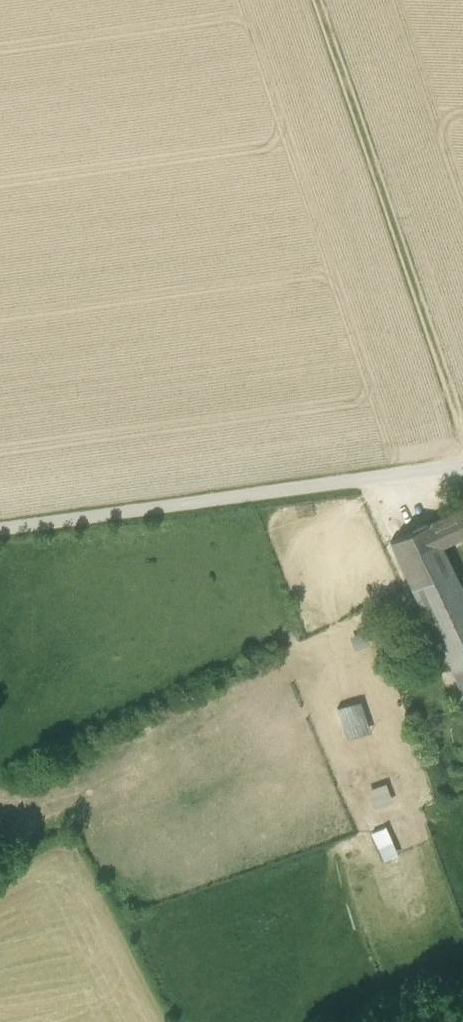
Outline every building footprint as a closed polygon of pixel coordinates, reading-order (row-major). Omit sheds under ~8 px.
[(441,547),(462,537),(462,507),(390,542),(451,672),(462,667),(462,594),(441,547)] [(344,737),(367,731),(360,698),(336,703),(344,737)] [(383,822),(370,827),(383,860),(397,854),(383,822)]
